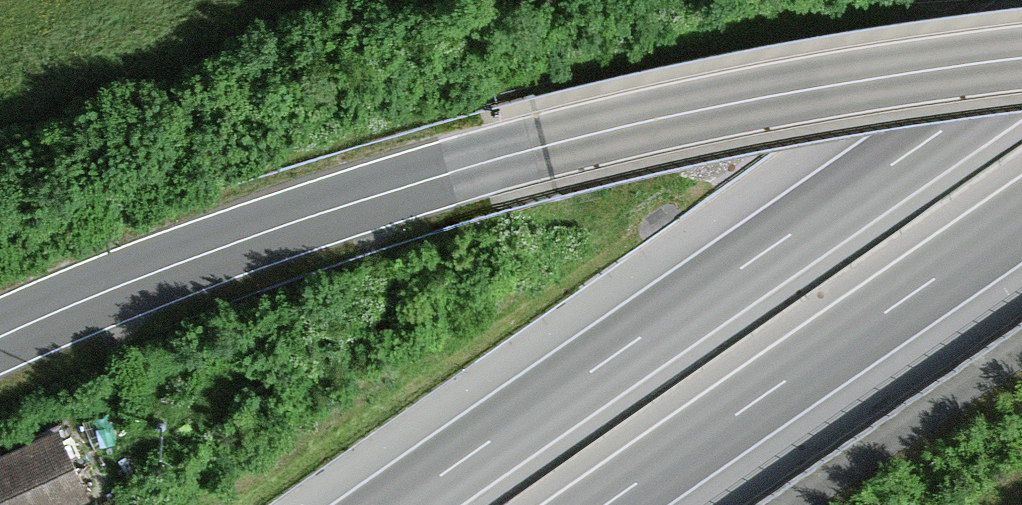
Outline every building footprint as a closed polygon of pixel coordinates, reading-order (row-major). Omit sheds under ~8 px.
[(73,436),(0,467),(0,504),(103,504),(73,436)]
